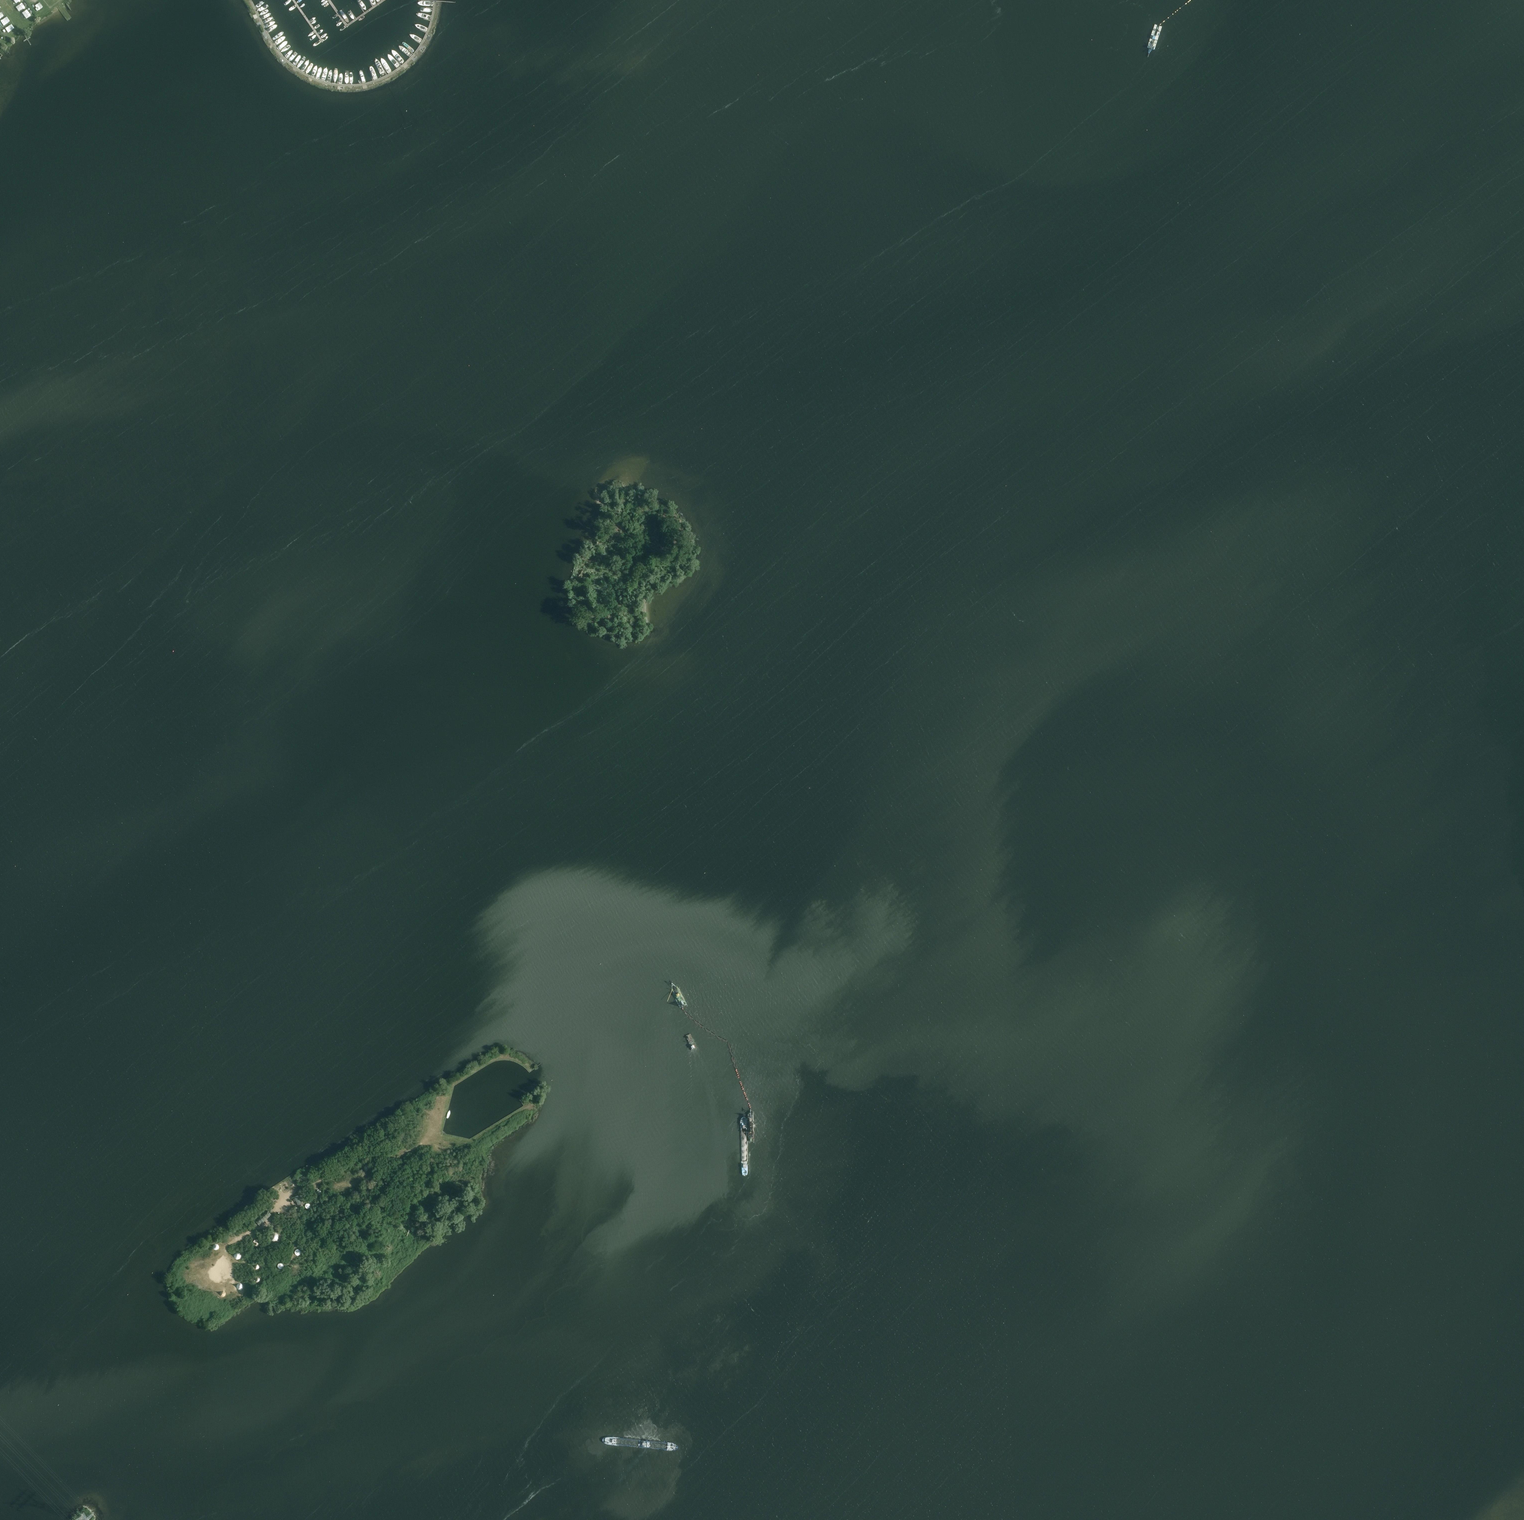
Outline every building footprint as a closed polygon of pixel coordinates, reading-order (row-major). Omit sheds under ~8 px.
[(300,1198),(297,1200),(303,1210),(306,1208),(300,1198)]
